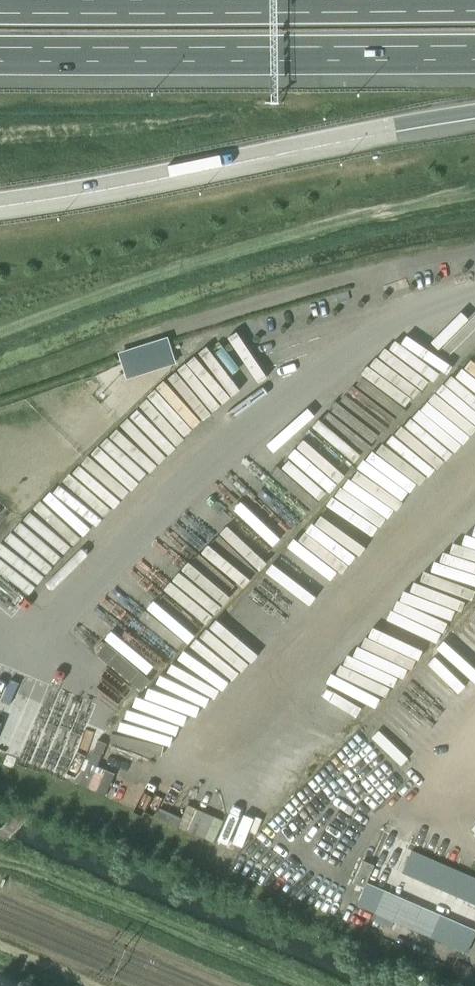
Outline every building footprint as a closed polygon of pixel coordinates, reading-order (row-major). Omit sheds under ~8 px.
[(168,338),(119,353),(125,371),(173,355),(168,338)] [(399,870),(474,904),(474,877),(408,848),(399,870)] [(357,905),(467,953),(474,935),(474,930),(367,883),(357,905)]
